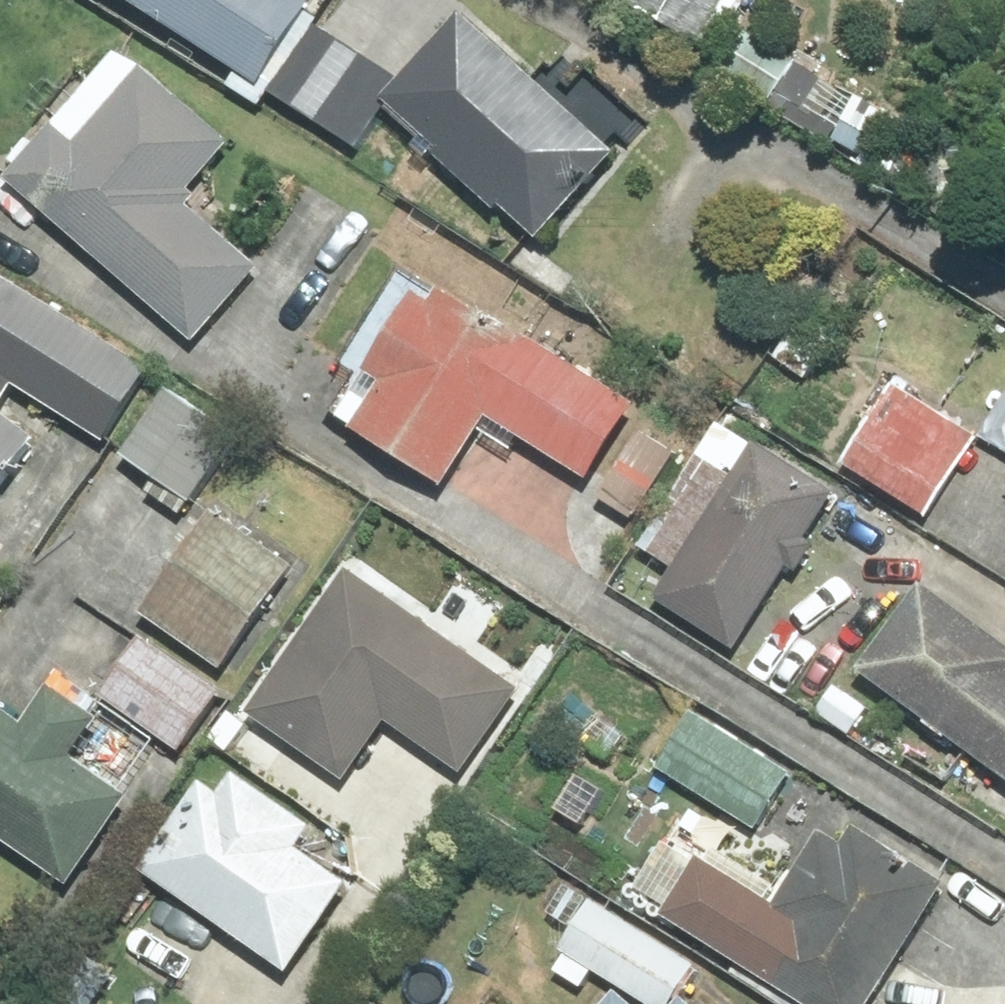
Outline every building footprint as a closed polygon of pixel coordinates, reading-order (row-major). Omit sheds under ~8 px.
[(409,77),(325,20),(333,9),(319,0),(152,0),(363,144),(409,77)] [(706,41),(727,0),(624,0),(706,41)] [(476,16),(397,98),(538,233),(617,151),(476,16)] [(245,138),(140,42),(19,175),(198,337),(266,263),(193,196),(245,138)] [(46,431),(3,399),(18,374),(110,430),(149,361),(13,273),(0,267),(0,496),(46,431)] [(449,279),(358,428),(456,487),(500,414),(602,476),(649,400),(449,279)] [(899,370),(840,463),(929,520),(989,428),(899,370)] [(177,381),(127,457),(199,505),(250,429),(177,381)] [(691,454),(644,424),(601,492),(648,521),(691,454)] [(836,498),(729,431),(710,460),(740,478),(672,587),(751,635),(836,498)] [(220,500),(141,611),(230,674),(310,563),(220,500)] [(354,565),(255,715),(356,783),(396,724),(465,770),(526,679),(354,565)] [(940,574),(872,660),(1004,766),(1004,626),(940,574)] [(153,635),(112,694),(190,749),(232,690),(153,635)] [(61,684),(38,718),(5,696),(0,703),(0,831),(80,886),(146,789),(88,749),(110,718),(61,684)] [(705,704),(667,765),(766,828),(805,767),(705,704)] [(324,824),(235,757),(154,863),(305,976),(370,890),(309,844),(324,824)] [(709,852),(672,912),(823,1003),(883,1003),(959,879),(870,825),(860,840),(835,824),(788,900),(709,852)] [(554,964),(589,993),(609,968),(633,988),(618,1003),(708,1003),(692,989),(709,968),(612,891),(554,964)]
